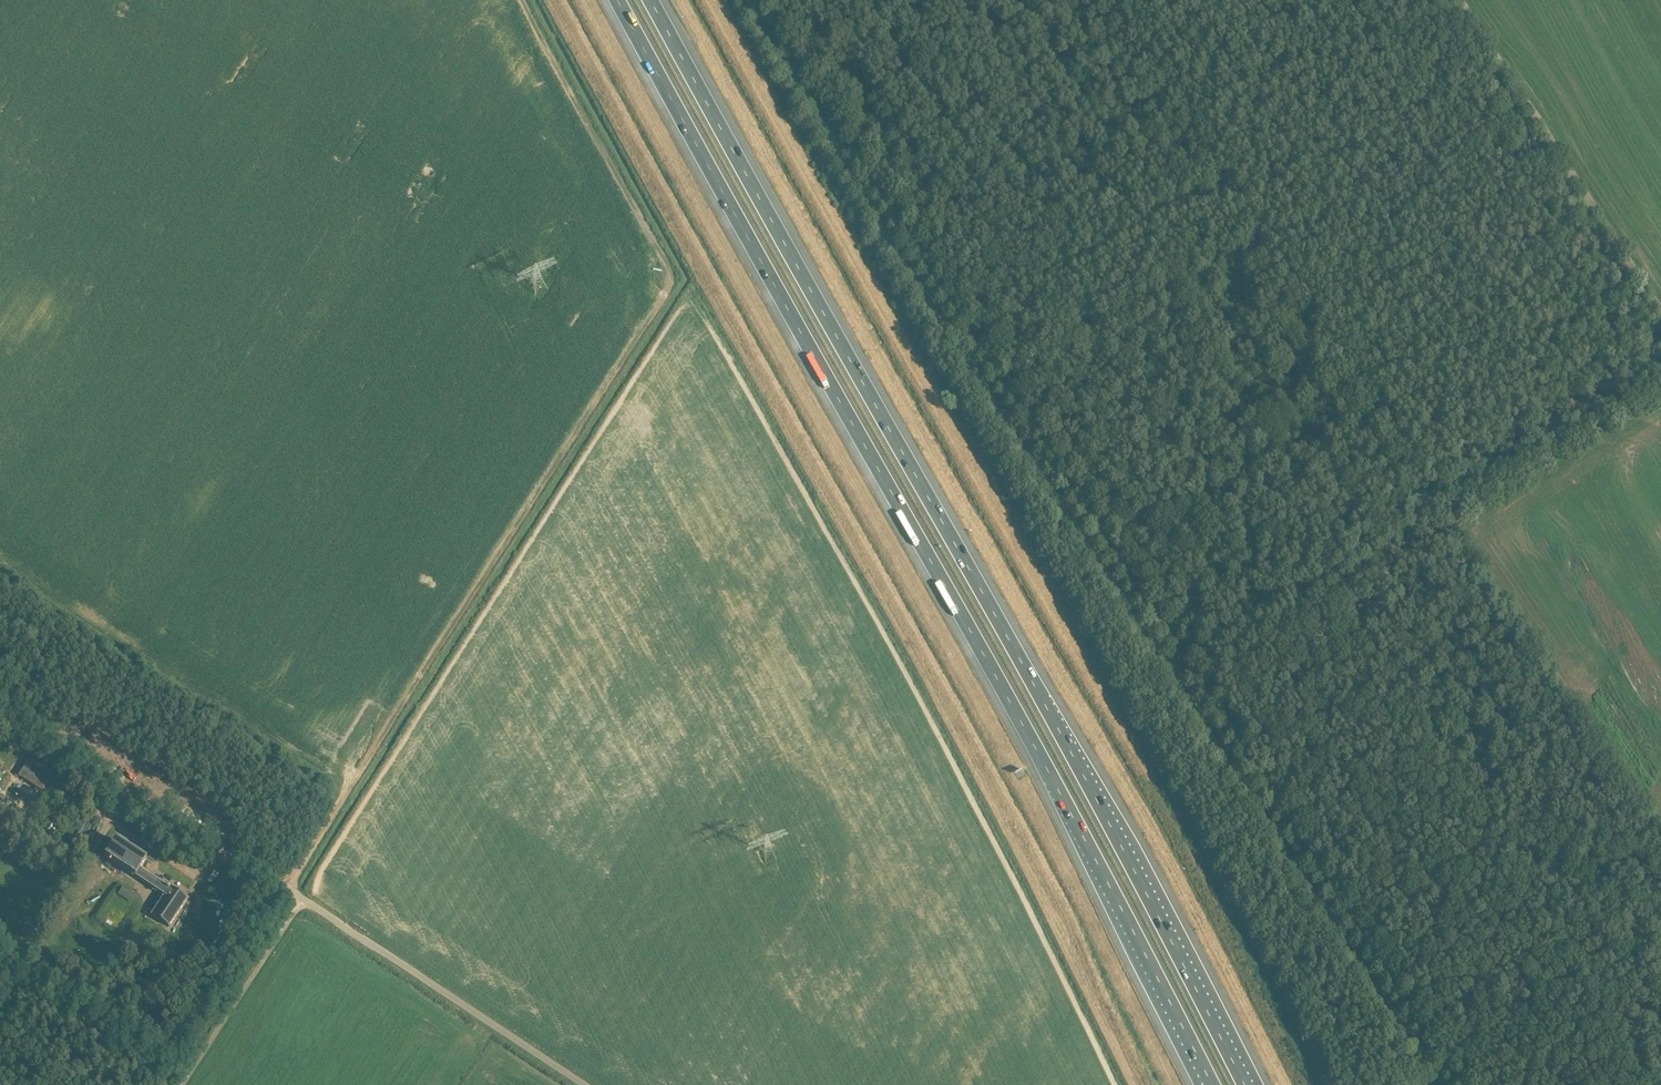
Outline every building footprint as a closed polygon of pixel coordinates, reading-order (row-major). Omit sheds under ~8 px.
[(19,776),(43,792),(54,775),(29,760),(19,776)] [(159,837),(176,848),(179,842),(163,832),(159,837)] [(151,915),(169,927),(181,908),(187,899),(169,887),(169,888),(168,888),(140,870),(146,860),(115,840),(104,857),(135,877),(164,896),(151,915)] [(135,895),(122,886),(118,893),(131,902),(135,895)]
